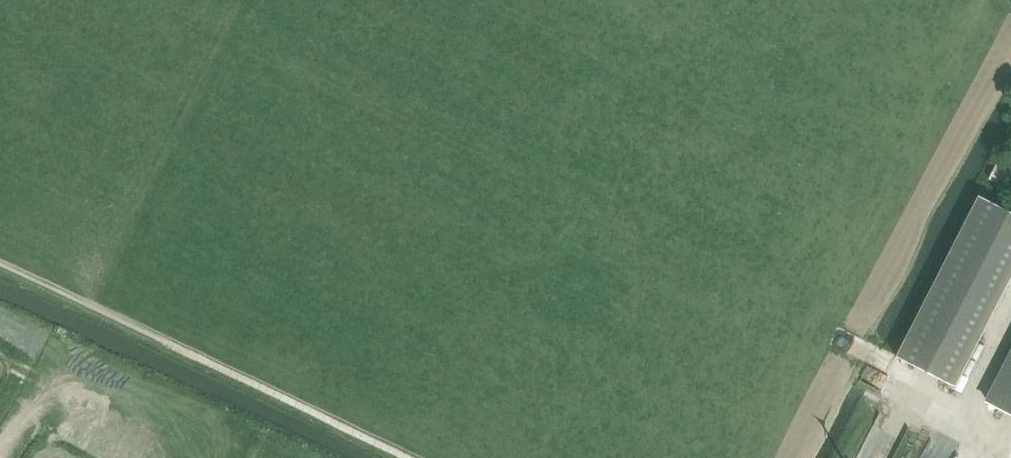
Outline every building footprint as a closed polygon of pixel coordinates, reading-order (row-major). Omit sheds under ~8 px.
[(986,177),(1002,185),(1010,169),(993,161),(986,177)] [(897,355),(954,385),(1010,275),(1010,213),(979,197),(897,355)] [(989,403),(1008,412),(1010,414),(1010,360),(989,403)]
